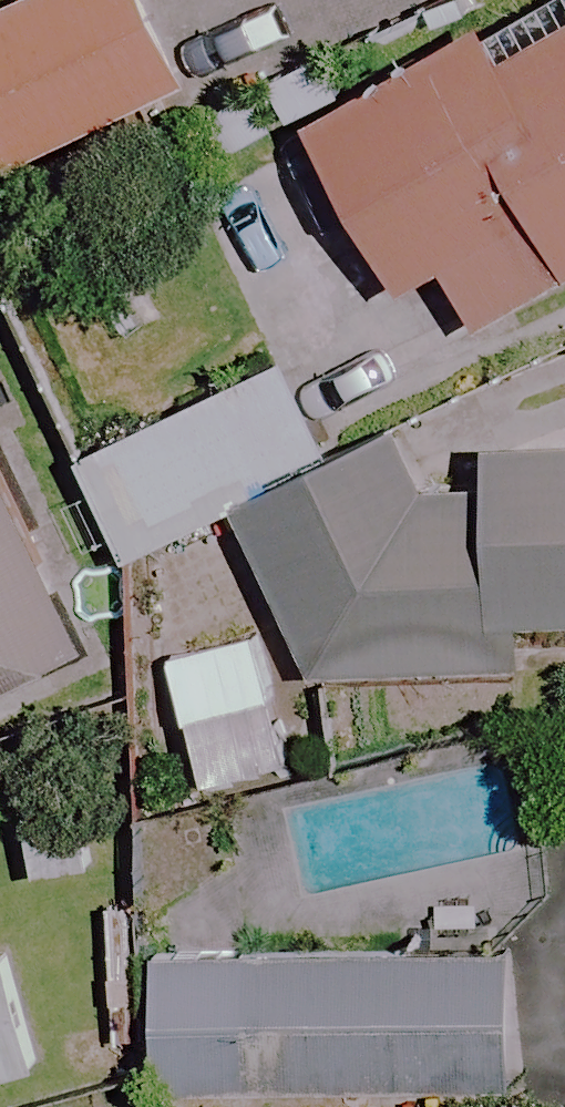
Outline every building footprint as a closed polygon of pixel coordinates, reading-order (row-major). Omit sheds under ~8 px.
[(132,0),(0,0),(0,173),(174,95),(168,81),(132,0)] [(510,60),(496,36),(309,140),(395,295),(437,271),(470,330),(564,277),(564,30),(510,60)] [(268,368),(76,463),(77,466),(121,556),(314,461),(305,443),(268,368)] [(226,512),(308,681),(328,680),(512,670),(510,630),(564,627),(564,446),(470,451),(484,483),(421,490),(398,435),(226,512)] [(0,481),(0,692),(84,651),(0,481)] [(295,766),(241,585),(144,613),(198,794),(295,766)] [(0,945),(0,1073),(41,1062),(8,943),(0,945)] [(504,1053),(503,963),(153,964),(153,1068),(154,1092),(504,1091),(504,1053)]
